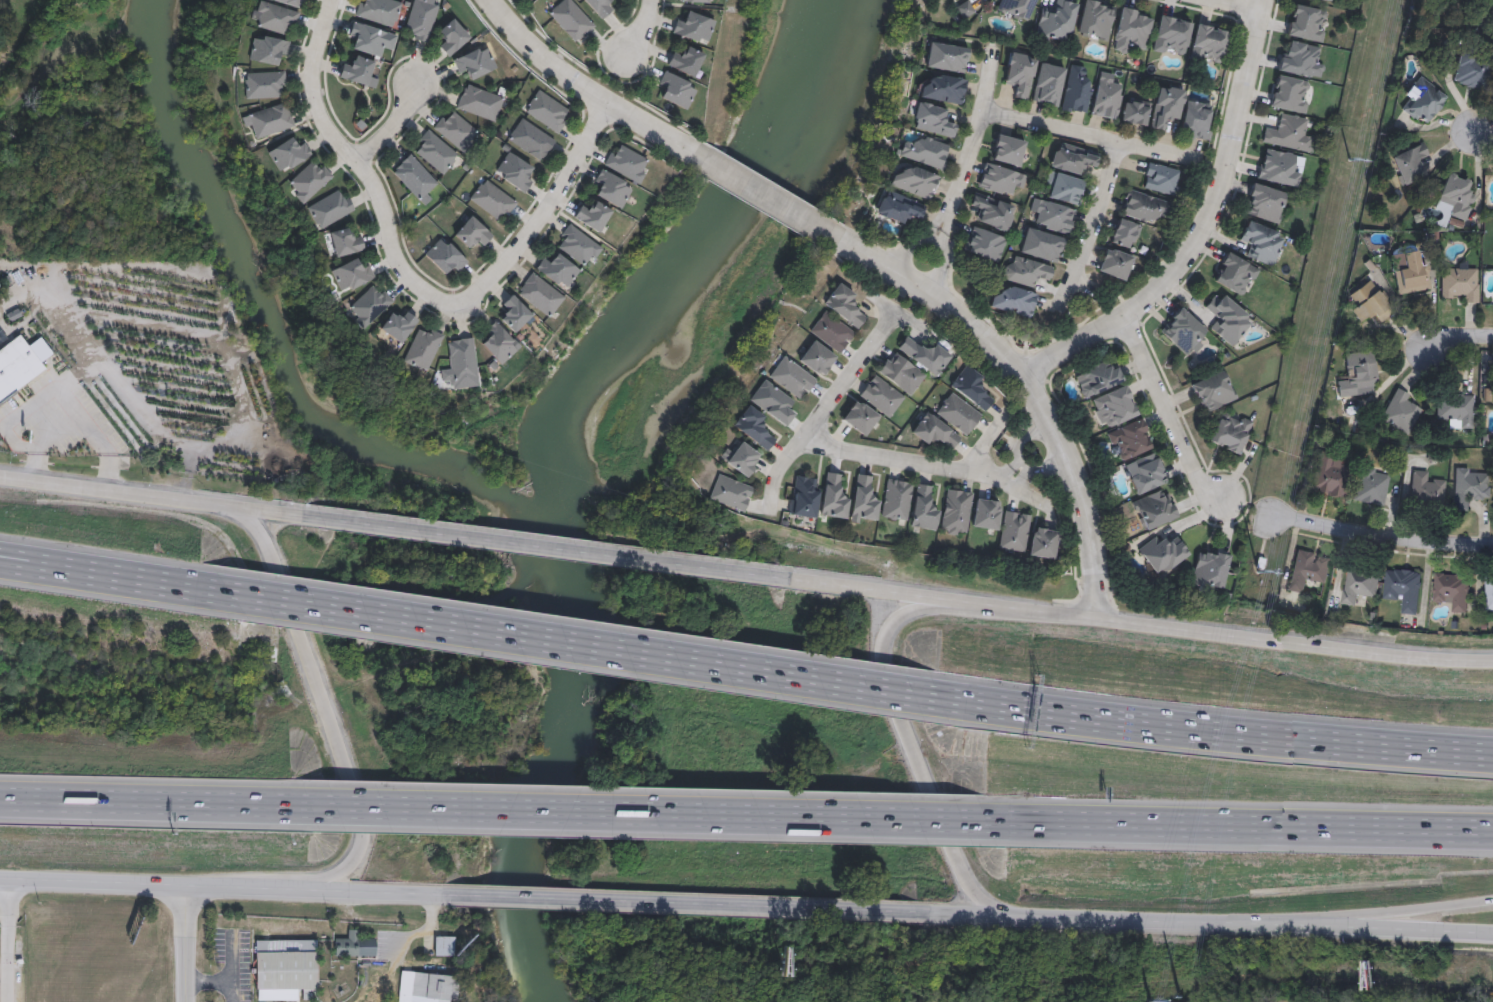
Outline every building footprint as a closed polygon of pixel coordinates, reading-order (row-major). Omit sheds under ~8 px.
[(250,23),(258,0),(261,0),(299,11),(292,36),(250,23)] [(355,16),(359,0),(368,0),(395,0),(402,2),(395,27),(355,16)] [(404,35),(412,0),(430,0),(439,2),(430,42),(404,35)] [(548,13),(561,0),(573,0),(596,24),(577,42),(548,13)] [(601,19),(585,0),(609,0),(615,7),(601,19)] [(962,19),(956,7),(968,0),(974,12),(962,19)] [(997,11),(1001,0),(1035,0),(1027,22),(997,11)] [(1053,11),(1055,0),(1078,0),(1070,42),(1035,35),(1041,9),(1053,11)] [(1076,34),(1084,0),(1093,0),(1116,5),(1108,41),(1076,34)] [(1146,47),(1134,44),(1132,54),(1111,49),(1120,7),(1153,13),(1146,47)] [(707,44),(672,33),(678,17),(687,20),(689,11),(715,19),(707,44)] [(1184,57),(1152,49),(1160,14),(1192,22),(1184,57)] [(470,37),(448,56),(439,45),(445,39),(438,31),(453,17),(470,37)] [(356,40),(349,38),(353,21),(396,33),(392,49),(382,46),(379,55),(354,49),(356,40)] [(1189,57),(1197,23),(1229,30),(1222,64),(1189,57)] [(283,65),(249,59),(254,34),(288,40),(283,65)] [(964,73),(925,65),(930,40),(969,48),(964,73)] [(496,68),(471,78),(469,71),(459,75),(453,58),(487,44),(496,68)] [(683,53),(686,45),(705,53),(694,77),(666,65),(674,48),(683,53)] [(1010,51),(1037,56),(1028,99),(1011,96),(1013,86),(1003,84),(1010,51)] [(352,64),(355,55),(374,60),(370,74),(378,76),(375,87),(339,77),(343,62),(352,64)] [(1040,61),(1066,67),(1056,106),(1031,100),(1040,61)] [(1093,78),(1087,115),(1061,110),(1070,64),(1086,67),(1084,76),(1093,78)] [(666,90),(657,86),(664,69),(698,85),(687,110),(662,98),(666,90)] [(245,71),(285,71),(285,97),(245,97),(245,71)] [(1113,84),(1121,85),(1117,119),(1092,116),(1098,71),(1114,73),(1113,84)] [(966,78),(962,104),(918,97),(921,79),(931,81),(933,73),(966,78)] [(504,98),(494,123),(455,106),(466,81),(504,98)] [(1167,120),(1166,129),(1150,127),(1158,84),(1185,89),(1179,122),(1167,120)] [(557,133),(524,110),(539,88),(573,111),(557,133)] [(1120,121),(1125,97),(1150,102),(1146,125),(1120,121)] [(953,139),(910,125),(918,100),(949,110),(946,120),(958,123),(953,139)] [(1207,140),(1180,136),(1185,100),(1213,104),(1207,140)] [(245,114),(286,102),(294,126),(252,139),(245,114)] [(433,127),(449,107),(480,133),(464,152),(433,127)] [(541,161),(507,139),(522,116),(556,139),(541,161)] [(460,153),(445,174),(411,150),(426,129),(460,153)] [(952,146),(943,171),(897,154),(902,139),(912,143),(916,132),(952,146)] [(994,163),(994,137),(1023,137),(1023,163),(994,163)] [(303,140),(311,156),(279,172),(268,150),(292,138),(295,144),(303,140)] [(1095,168),(1084,166),(1082,175),(1050,167),(1057,140),(1100,151),(1095,168)] [(639,184),(603,163),(612,148),(618,152),(623,144),(652,161),(639,184)] [(535,178),(524,193),(494,171),(510,150),(531,166),(527,172),(535,178)] [(440,184),(421,202),(392,170),(411,152),(440,184)] [(332,176),(304,203),(286,185),(314,158),(332,176)] [(1022,189),(1012,187),(1010,196),(977,186),(985,161),(1027,174),(1022,189)] [(1183,170),(1176,196),(1142,188),(1148,162),(1183,170)] [(929,201),(889,184),(896,169),(904,173),(909,163),(940,176),(929,201)] [(593,183),(602,168),(634,186),(621,208),(597,195),(601,188),(593,183)] [(1050,198),(1052,190),(1044,187),(1049,170),(1084,180),(1077,205),(1050,198)] [(469,198),(485,177),(518,201),(502,222),(469,198)] [(354,210),(319,228),(308,206),(343,188),(354,210)] [(875,213),(885,188),(926,204),(920,221),(910,217),(906,226),(875,213)] [(1168,219),(1156,216),(1154,223),(1120,214),(1127,188),(1173,201),(1168,219)] [(1007,232),(976,222),(979,211),(969,207),(974,192),(1016,205),(1007,232)] [(1030,211),(1034,197),(1076,208),(1069,234),(1036,225),(1039,214),(1030,211)] [(612,211),(598,232),(574,216),(583,202),(591,208),(596,200),(612,211)] [(454,234),(471,215),(493,234),(482,246),(475,240),(468,247),(454,234)] [(1133,248),(1109,240),(1118,216),(1141,225),(1133,248)] [(554,244),(571,222),(603,246),(587,268),(554,244)] [(1006,237),(997,263),(963,251),(973,225),(1006,237)] [(1058,262),(1019,253),(1026,226),(1064,236),(1058,262)] [(350,236),(360,234),(364,248),(336,256),(329,232),(348,227),(350,236)] [(444,273),(424,253),(442,235),(468,261),(456,273),(450,267),(444,273)] [(1133,256),(1124,281),(1097,270),(1107,245),(1133,256)] [(553,260),(559,253),(580,271),(564,290),(536,267),(546,255),(553,260)] [(1003,279),(1009,254),(1053,265),(1049,280),(1038,277),(1035,288),(1003,279)] [(342,293),(331,270),(355,258),(359,267),(368,263),(375,277),(342,293)] [(565,296),(549,317),(516,292),(532,271),(565,296)] [(858,329),(822,304),(838,281),(857,295),(851,302),(868,314),(858,329)] [(365,329),(347,310),(375,282),(393,300),(365,329)] [(1037,294),(1030,319),(988,306),(992,294),(999,296),(1003,283),(1037,294)] [(501,305),(512,294),(533,315),(515,333),(501,318),(508,311),(501,305)] [(1187,356),(1158,330),(1181,305),(1210,332),(1187,356)] [(840,353),(808,331),(824,309),(855,331),(840,353)] [(400,317),(404,310),(418,318),(403,343),(381,330),(391,312),(400,317)] [(488,339),(483,333),(495,320),(520,345),(501,364),(482,345),(488,339)] [(444,334),(427,372),(403,361),(420,323),(444,334)] [(896,348),(907,333),(927,347),(933,340),(953,355),(936,377),(896,348)] [(42,367),(0,399),(0,346),(16,334),(18,335),(25,345),(37,336),(50,353),(38,362),(42,367)] [(479,386),(452,389),(451,380),(442,381),(440,369),(451,368),(448,339),(474,337),(479,386)] [(821,376),(798,360),(812,338),(837,355),(821,376)] [(877,370),(892,350),(926,374),(910,395),(877,370)] [(768,377),(783,354),(817,378),(802,401),(768,377)] [(1074,376),(1081,373),(1080,371),(1106,359),(1109,365),(1110,364),(1112,368),(1116,366),(1123,380),(1084,398),(1083,395),(1081,394),(1080,391),(1080,389),(1074,376)] [(977,383),(995,397),(984,411),(950,385),(966,364),(982,376),(977,383)] [(1190,384),(1221,369),(1223,374),(1225,373),(1229,381),(1227,382),(1231,390),(1233,389),(1237,398),(1205,413),(1199,401),(1201,400),(1199,396),(1196,397),(1190,384)] [(889,418),(858,395),(874,373),(905,396),(889,418)] [(1092,399),(1124,385),(1130,397),(1127,398),(1130,403),(1132,402),(1134,407),(1135,408),(1136,410),(1136,411),(1137,414),(1110,426),(1106,425),(1104,422),(1100,423),(1094,411),(1097,410),(1092,399)] [(982,413),(966,435),(934,412),(950,390),(982,413)] [(840,419),(856,398),(879,414),(864,436),(840,419)] [(760,423),(777,439),(764,452),(733,421),(750,404),(765,418),(760,423)] [(961,434),(952,448),(933,436),(928,444),(910,432),(924,410),(961,434)] [(1208,440),(1219,417),(1222,419),(1223,418),(1226,420),(1228,416),(1239,421),(1240,418),(1243,417),(1252,421),(1247,431),(1247,433),(1246,436),(1247,437),(1244,443),(1243,442),(1237,454),(1225,448),(1226,445),(1222,443),(1220,446),(1208,440)] [(1106,433),(1140,417),(1146,430),(1142,432),(1144,436),(1146,435),(1152,447),(1123,460),(1120,458),(1118,455),(1120,451),(1116,443),(1114,444),(1110,442),(1106,433)] [(763,456),(748,478),(720,458),(728,445),(735,450),(742,441),(763,456)] [(1124,465),(1154,451),(1158,460),(1159,460),(1160,463),(1162,469),(1164,475),(1164,476),(1165,479),(1166,478),(1167,481),(1136,494),(1129,479),(1130,477),(1124,465)] [(820,514),(827,471),(843,474),(839,495),(850,497),(846,518),(820,514)] [(755,488),(743,513),(708,496),(720,472),(755,488)] [(850,521),(856,473),(872,476),(870,496),(879,497),(876,518),(864,516),(864,523),(850,521)] [(816,518),(788,514),(794,474),(817,478),(815,486),(820,487),(816,518)] [(881,517),(886,478),(916,482),(916,483),(932,486),(929,507),(939,508),(936,530),(909,526),(910,521),(881,517)] [(941,533),(946,488),(972,492),(966,536),(941,533)] [(972,527),(976,498),(1000,500),(996,530),(972,527)] [(1031,513),(1024,552),(998,548),(1005,509),(1031,513)] [(1053,560),(1028,554),(1034,525),(1059,531),(1053,560)] [(335,955),(335,938),(346,938),(346,929),(358,929),(358,938),(376,938),(376,955),(335,955)] [(434,957),(434,938),(454,938),(454,957),(434,957)] [(256,939),(317,939),(318,999),(302,999),(302,989),(256,989),(256,939)] [(411,996),(414,972),(458,977),(455,1001),(411,996)]
